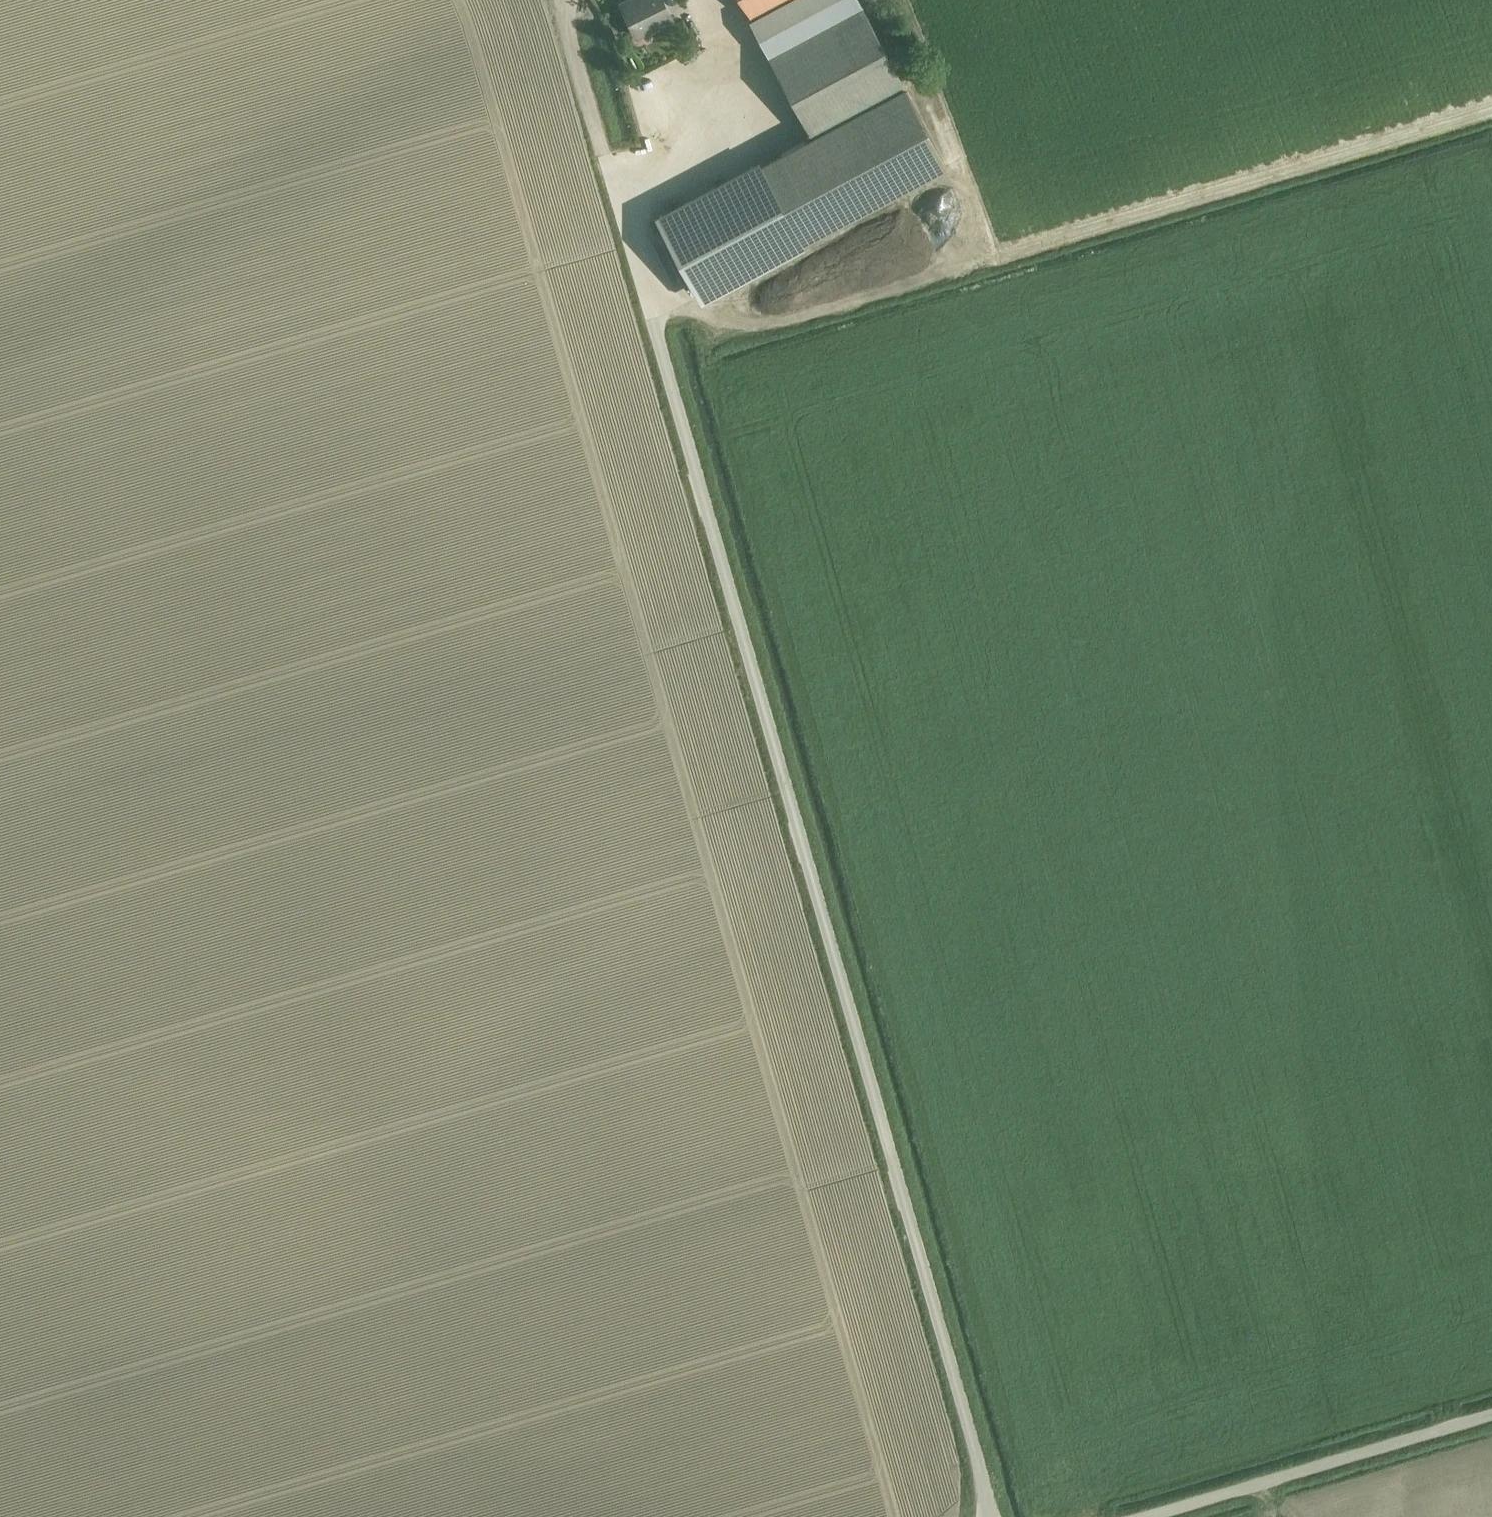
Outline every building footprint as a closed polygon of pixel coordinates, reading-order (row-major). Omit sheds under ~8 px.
[(630,20),(637,35),(672,18),(663,0),(626,0),(621,2),(630,20)] [(701,295),(949,165),(863,0),(787,0),(750,20),(811,136),(659,215),(701,295)] [(749,15),(777,0),(740,0),(749,15)]
